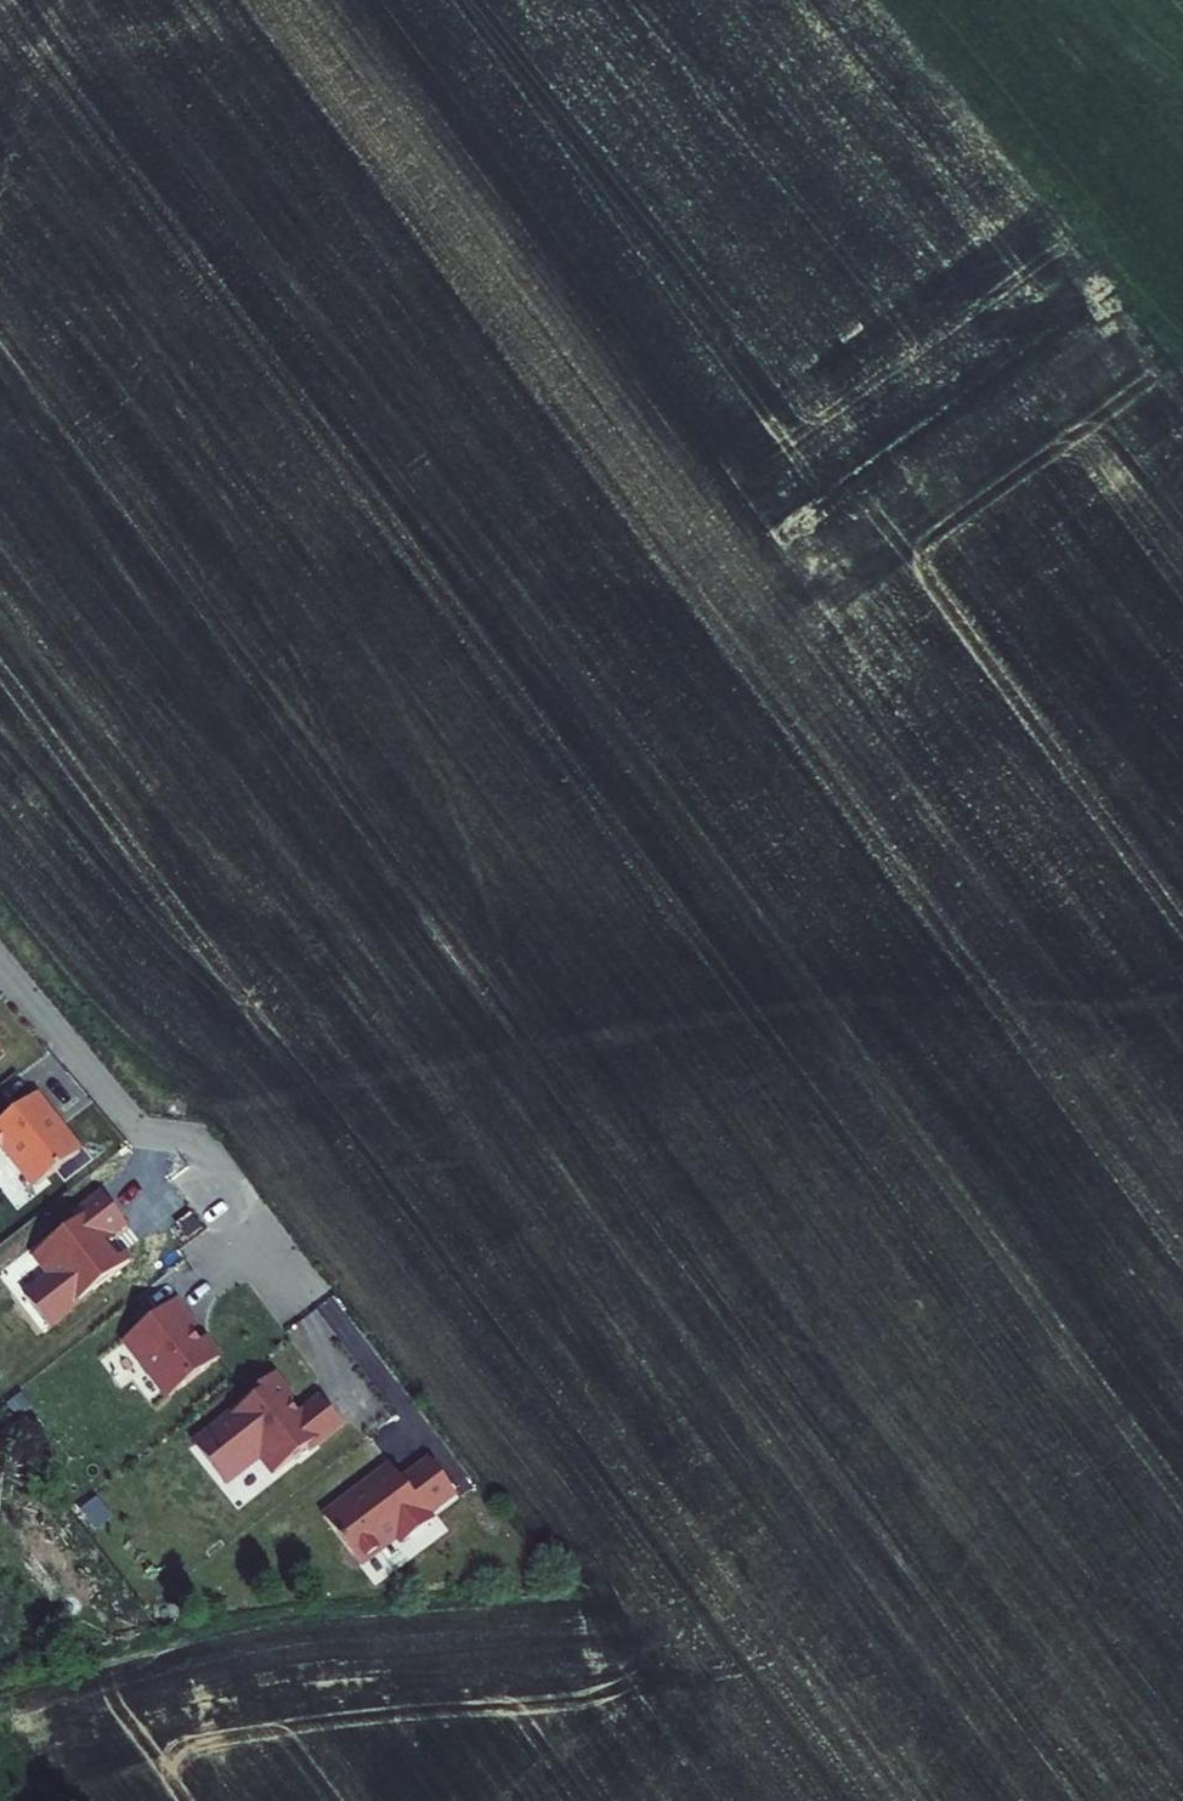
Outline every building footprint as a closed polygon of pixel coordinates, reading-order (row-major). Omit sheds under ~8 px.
[(9,1049),(0,1038),(0,1057),(9,1049)] [(89,1149),(42,1089),(0,1122),(0,1143),(36,1189),(89,1149)] [(181,1297),(123,1341),(169,1401),(227,1356),(181,1297)] [(193,1442),(230,1489),(266,1460),(279,1476),(347,1423),(321,1390),(307,1401),(283,1372),(193,1442)]
